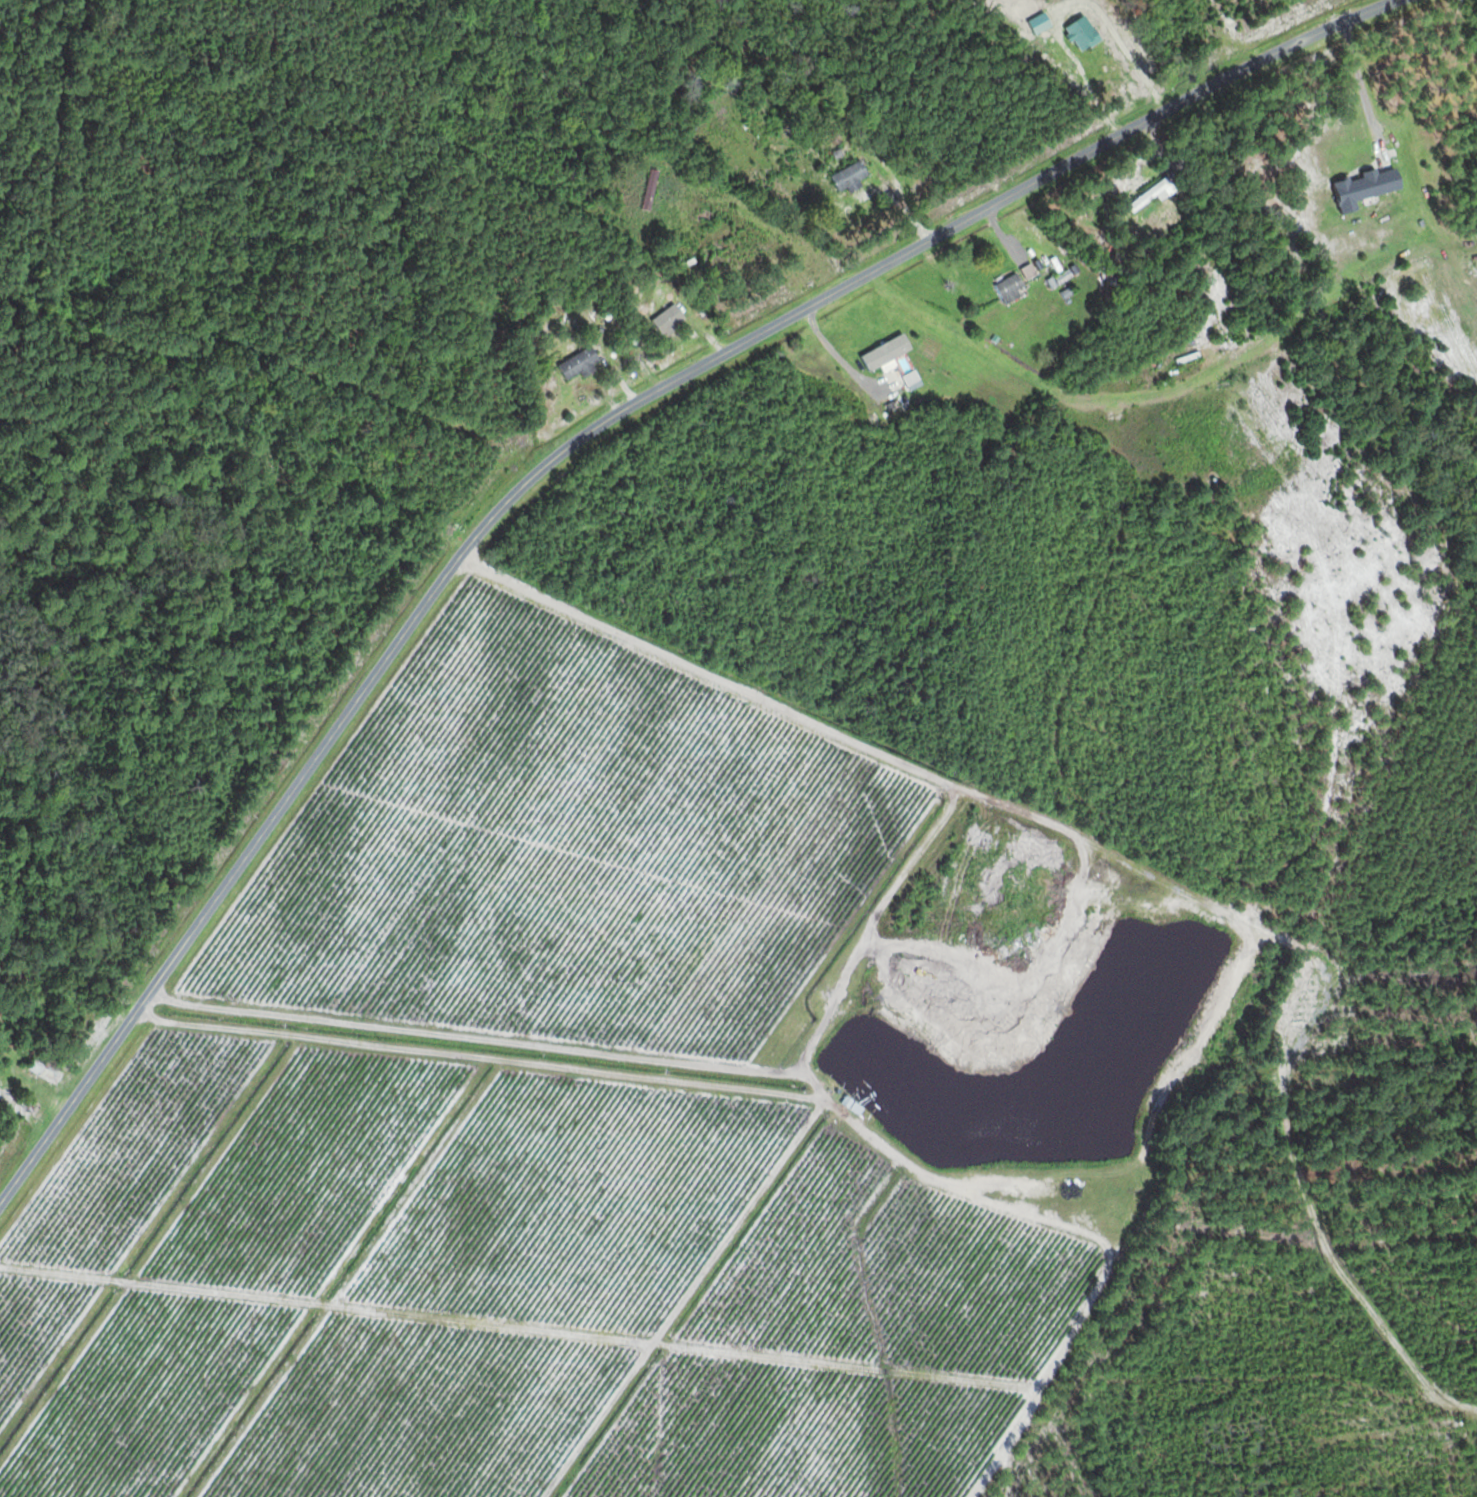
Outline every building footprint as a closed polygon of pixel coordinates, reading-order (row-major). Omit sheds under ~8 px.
[(1061,28),(1080,51),(1097,37),(1078,14),(1061,28)] [(832,174),(841,190),(870,174),(862,158),(832,174)] [(1351,199),(1397,188),(1392,165),(1358,173),(1359,175),(1330,181),(1337,212),(1353,208),(1351,199)] [(659,169),(650,168),(642,207),(651,208),(659,169)] [(1124,204),(1130,212),(1153,195),(1157,201),(1173,189),(1163,176),(1124,204)] [(1016,292),(1021,289),(1015,275),(992,286),(1001,307),(1019,299),(1016,292)] [(648,322),(660,339),(683,322),(671,305),(648,322)] [(596,363),(587,348),(554,367),(563,383),(576,375),(578,379),(592,372),(589,367),(596,363)] [(30,1071),(60,1083),(65,1069),(36,1057),(30,1071)] [(857,1115),(859,1108),(842,1101),(839,1108),(857,1115)]
